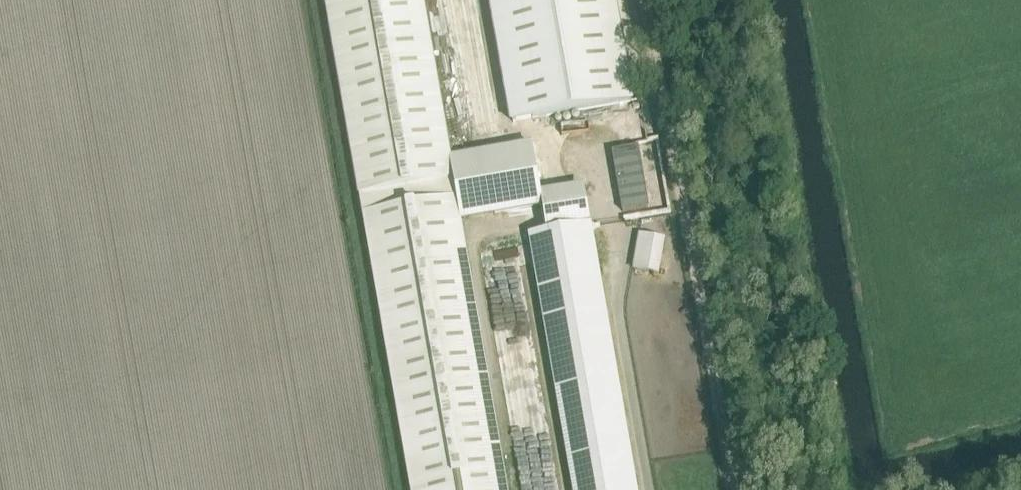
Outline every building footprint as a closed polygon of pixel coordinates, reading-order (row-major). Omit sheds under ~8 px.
[(411,489),(509,489),(462,219),(452,160),(425,0),(327,0),(411,489)] [(461,137),(499,130),(478,0),(438,0),(461,137)] [(511,121),(635,99),(617,0),(490,0),(511,121)] [(452,160),(462,219),(543,206),(533,146),(452,160)] [(639,146),(612,150),(623,211),(649,206),(639,146)] [(629,218),(625,251),(636,252),(640,219),(629,218)] [(636,488),(590,224),(528,234),(574,489),(637,489),(636,488)] [(639,233),(637,270),(665,271),(667,234),(639,233)] [(477,244),(519,489),(557,489),(514,238),(477,244)]
